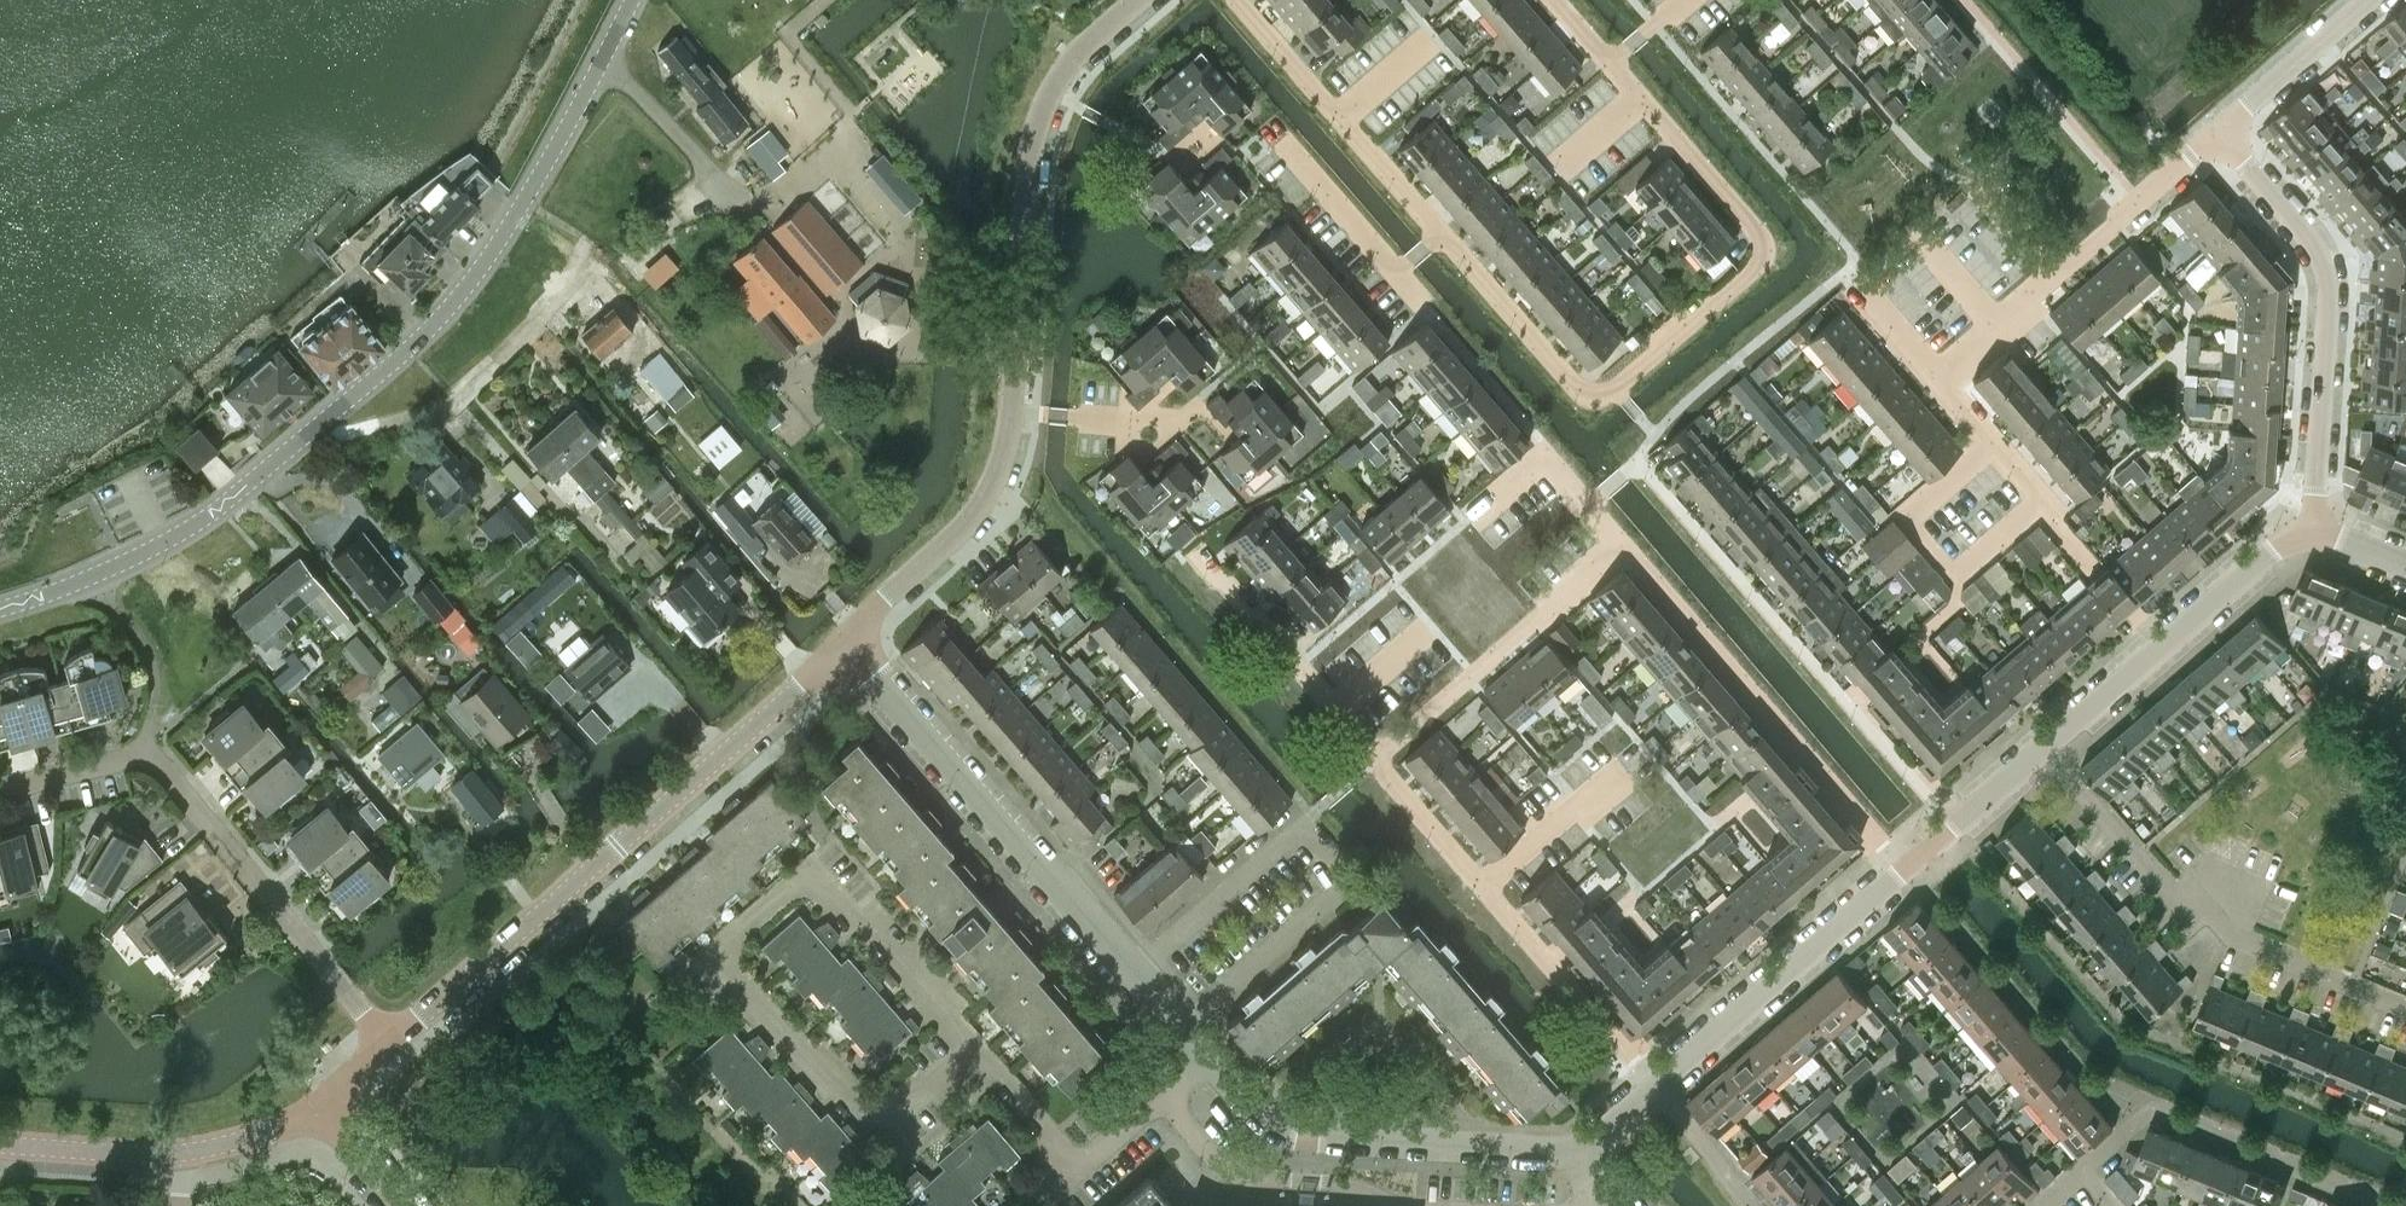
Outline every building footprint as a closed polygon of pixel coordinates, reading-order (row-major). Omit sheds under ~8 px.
[(1077,12),(1090,1),(1089,0),(1067,0),(1077,12)] [(1298,0),(1269,0),(1281,14),(1298,0)] [(1331,2),(1329,0),(1298,0),(1281,14),(1298,34),(1333,4),(1331,2)] [(1364,33),(1336,0),(1334,0),(1331,2),(1333,4),(1298,34),(1315,54),(1330,41),(1341,53),(1364,33)] [(1430,7),(1425,0),(1417,0),(1412,4),(1421,15),(1430,7)] [(1496,0),(1472,0),(1483,12),(1496,0)] [(1529,6),(1524,0),(1496,0),(1483,12),(1500,32),(1529,6)] [(1789,10),(1780,0),(1778,0),(1770,7),(1779,18),(1789,10)] [(1904,0),(1868,0),(1866,2),(1881,20),(1904,0)] [(1937,2),(1935,0),(1904,0),(1881,20),(1878,23),(1893,40),(1903,31),(1937,2)] [(1918,49),(1952,19),(1937,2),(1903,31),(1918,49)] [(1809,20),(1818,13),(1810,3),(1801,11),(1809,20)] [(2383,24),(2393,35),(2377,49),(2383,56),(2405,37),(2405,4),(2383,24)] [(1517,52),(1546,26),(1529,6),(1500,32),(1517,52)] [(1789,28),(1798,20),(1789,10),(1779,18),(1789,28)] [(1817,30),(1826,22),(1818,13),(1809,20),(1817,30)] [(1957,47),(1968,38),(1952,19),(1918,49),(1931,63),(1921,72),(1921,77),(1931,89),(1967,58),(1957,47)] [(1447,44),(1456,36),(1446,25),(1437,33),(1447,44)] [(1534,71),(1563,46),(1546,26),(1517,52),(1534,71)] [(1716,71),(1746,46),(1728,26),(1699,51),(1716,71)] [(672,38),(658,49),(664,57),(703,103),(698,108),(725,140),(748,121),(740,111),(721,89),(727,84),(708,61),(685,33),(680,38),(676,34),(672,38)] [(1456,54),(1465,46),(1456,36),(1447,44),(1456,54)] [(2383,56),(2384,57),(2390,64),(2405,51),(2405,37),(2383,56)] [(1814,58),(1823,49),(1814,39),(1805,47),(1814,58)] [(1840,56),(1848,48),(1840,39),(1832,47),(1840,56)] [(1551,91),(1580,66),(1563,46),(1534,71),(1551,91)] [(1733,91),(1763,65),(1746,46),(1716,71),(1733,91)] [(1848,65),(1857,58),(1848,48),(1840,56),(1848,65)] [(1227,67),(1221,73),(1200,49),(1175,70),(1170,65),(1160,73),(1165,79),(1143,98),(1167,127),(1157,136),(1167,147),(1192,125),(1191,123),(1204,112),(1221,132),(1250,106),(1230,82),(1236,77),(1227,67)] [(1823,68),(1833,60),(1823,49),(1814,58),(1823,68)] [(2362,59),(2353,67),(2360,76),(2370,68),(2362,59)] [(1481,83),(1490,75),(1481,65),(1472,72),(1481,83)] [(1751,111),(1780,85),(1763,65),(1733,91),(1751,111)] [(1490,75),(1497,83),(1505,76),(1498,68),(1490,75)] [(1463,92),(1472,84),(1463,73),(1454,81),(1463,92)] [(1870,90),(1879,82),(1871,73),(1862,81),(1870,90)] [(1490,93),(1499,86),(1490,75),(1481,83),(1490,93)] [(1848,97),(1858,88),(1848,78),(1839,86),(1848,97)] [(1879,100),(1887,92),(1879,82),(1870,90),(1879,100)] [(2357,100),(2365,93),(2355,82),(2347,89),(2357,100)] [(1768,131),(1797,105),(1780,85),(1751,111),(1768,131)] [(2325,94),(2321,98),(2311,87),(2300,96),(2263,128),(2272,139),(2277,136),(2284,144),(2327,106),(2332,102),(2325,94)] [(1857,107),(1867,99),(1858,88),(1848,97),(1857,107)] [(1498,103),(1508,114),(1515,108),(1516,100),(1510,93),(1498,103)] [(1893,117),(1905,106),(1894,94),(1883,104),(1884,106),(1892,115),(1893,117)] [(1402,125),(1409,133),(1435,111),(1429,103),(1402,125)] [(1785,151),(1815,125),(1797,105),(1768,131),(1785,151)] [(2343,123),(2334,113),(2327,106),(2284,144),(2292,153),(2288,157),(2295,165),(2343,123)] [(1498,132),(1507,124),(1498,113),(1488,121),(1498,132)] [(1524,133),(1533,125),(1524,114),(1515,122),(1524,133)] [(1415,168),(1449,138),(1432,118),(1398,148),(1415,168)] [(2316,181),(2364,139),(2369,134),(2363,127),(2353,135),(2343,123),(2295,165),(2303,174),(2307,171),(2316,181)] [(1507,143),(1516,134),(1507,124),(1498,132),(1507,143)] [(1803,171),(1832,145),(1815,125),(1785,151),(1803,171)] [(2364,139),(2371,147),(2381,138),(2374,131),(2369,134),(2364,139)] [(2403,137),(2398,142),(2405,152),(2405,141),(2403,137)] [(1432,187),(1466,157),(1449,138),(1415,168),(1432,187)] [(760,168),(771,159),(755,139),(743,148),(760,168)] [(2355,160),(2371,147),(2364,139),(2316,181),(2324,191),(2320,194),(2327,203),(2364,171),(2355,160)] [(1222,164),(1231,155),(1221,144),(1197,165),(1199,168),(1185,180),(1167,158),(1138,184),(1159,208),(1152,214),(1161,224),(1167,219),(1188,243),(1213,222),(1218,228),(1228,219),(1223,213),(1246,192),(1222,164)] [(1532,171),(1541,163),(1532,153),(1523,161),(1532,171)] [(1667,156),(1655,166),(1644,154),(1614,180),(1625,193),(1633,186),(1651,206),(1684,176),(1667,156)] [(883,155),(875,161),(866,169),(904,214),(921,199),(883,155)] [(1449,207),(1483,177),(1466,157),(1432,187),(1449,207)] [(1541,182),(1550,174),(1541,163),(1532,171),(1541,182)] [(2391,181),(2390,181),(2375,163),(2365,171),(2364,171),(2327,203),(2335,212),(2340,208),(2348,217),(2391,181)] [(473,199),(490,182),(477,169),(420,220),(407,206),(405,208),(444,245),(442,242),(479,205),(473,199)] [(1668,226),(1702,196),(1684,176),(1651,206),(1668,226)] [(2403,184),(2402,183),(2397,176),(2396,176),(2390,181),(2391,181),(2348,217),(2357,228),(2352,231),(2359,240),(2396,208),(2388,197),(2403,184)] [(1466,227),(1500,197),(1483,177),(1449,207),(1466,227)] [(2186,230),(2220,201),(2202,180),(2168,209),(2186,230)] [(1566,210),(1575,203),(1566,192),(1557,200),(1566,210)] [(1685,246),(1719,216),(1702,196),(1668,226),(1685,246)] [(1483,246),(1517,217),(1500,197),(1466,227),(1483,246)] [(850,275),(862,265),(863,265),(809,200),(775,229),(828,293),(850,275)] [(2203,250),(2237,222),(2220,201),(2186,230),(2203,250)] [(1575,221),(1584,213),(1575,203),(1566,210),(1575,221)] [(422,266),(444,245),(405,208),(402,211),(406,215),(360,260),(381,281),(391,272),(410,291),(429,272),(422,266)] [(2396,208),(2359,240),(2367,249),(2372,245),(2380,255),(2380,256),(2405,247),(2405,219),(2396,208)] [(1702,265),(1736,235),(1719,216),(1685,246),(1702,265)] [(1500,266),(1534,236),(1517,217),(1483,246),(1500,266)] [(1586,217),(1576,226),(1581,232),(1591,223),(1586,217)] [(1615,238),(1624,230),(1615,219),(1606,227),(1615,238)] [(1268,271),(1303,241),(1286,220),(1251,250),(1268,271)] [(2252,243),(2254,241),(2237,222),(2203,250),(2219,268),(2219,269),(2251,243),(2252,243)] [(1624,248),(1633,240),(1624,230),(1615,238),(1624,248)] [(1600,250),(1609,242),(1600,232),(1591,239),(1600,250)] [(1518,286),(1552,256),(1534,236),(1500,266),(1518,286)] [(798,274),(796,276),(763,237),(736,260),(750,277),(736,289),(759,316),(775,302),(807,340),(834,317),(798,274)] [(2152,259),(2160,251),(2151,240),(2142,248),(2152,259)] [(1285,291),(1321,261),(1303,241),(1268,271),(1285,291)] [(1610,261),(1619,253),(1609,242),(1600,250),(1610,261)] [(2284,280),(2252,243),(2251,243),(2219,269),(2219,268),(2217,270),(2234,291),(2237,299),(2235,325),(2238,325),(2280,328),(2284,280)] [(2138,295),(2158,278),(2128,244),(2108,261),(2138,295)] [(2380,256),(2379,269),(2373,268),(2372,279),(2405,282),(2405,247),(2380,256)] [(655,287),(679,267),(665,251),(641,272),(655,287)] [(2161,270),(2170,262),(2160,251),(2152,259),(2161,270)] [(1534,305),(1569,276),(1552,256),(1518,286),(1534,305)] [(1649,277),(1658,269),(1649,259),(1640,267),(1649,277)] [(1302,310),(1337,280),(1321,261),(1285,291),(1302,310)] [(2118,312),(2138,295),(2108,261),(2089,278),(2118,312)] [(882,337),(903,320),(898,293),(896,292),(902,279),(871,268),(845,291),(852,299),(850,301),(855,329),(882,337)] [(1658,288),(1667,280),(1658,269),(1649,277),(1658,288)] [(1635,290),(1644,282),(1634,271),(1626,279),(1635,290)] [(1552,325),(1586,295),(1569,276),(1534,305),(1552,325)] [(2098,330),(2118,312),(2089,278),(2069,296),(2098,330)] [(1246,299),(1257,289),(1249,279),(1237,289),(1246,299)] [(2372,279),(2371,291),(2378,291),(2377,305),(2405,307),(2405,282),(2372,279)] [(1320,331),(1355,301),(1337,280),(1302,310),(1320,331)] [(2186,298),(2194,291),(2185,280),(2177,288),(2186,298)] [(1644,300),(1653,293),(1644,282),(1635,290),(1644,300)] [(1236,307),(1246,299),(1237,289),(1227,297),(1236,307)] [(2195,309),(2203,301),(2194,291),(2186,298),(2195,309)] [(351,303),(349,305),(340,294),(311,316),(313,319),(290,337),(297,345),(299,344),(334,388),(385,347),(351,303)] [(1569,345),(1603,315),(1586,295),(1552,325),(1569,345)] [(2078,347),(2098,330),(2069,296),(2049,313),(2078,347)] [(1104,305),(1099,311),(1108,320),(1120,308),(1112,298),(1104,305)] [(658,334),(657,335),(628,300),(617,310),(614,307),(583,333),(602,356),(611,349),(618,357),(630,347),(623,339),(632,331),(645,346),(631,357),(665,398),(675,411),(694,395),(684,383),(693,375),(658,334)] [(1336,350),(1372,320),(1355,301),(1320,331),(1336,350)] [(2377,305),(2376,317),(2369,317),(2369,329),(2405,332),(2405,307),(2377,305)] [(1186,392),(1215,367),(1182,330),(1191,322),(1177,307),(1169,314),(1166,311),(1109,359),(1110,360),(1133,387),(1126,394),(1137,407),(1159,388),(1156,384),(1169,373),(1186,392)] [(1824,359),(1858,330),(1841,310),(1825,323),(1817,314),(1799,329),(1824,359)] [(1586,365),(1620,335),(1603,315),(1569,345),(1586,365)] [(2162,334),(2171,326),(2162,315),(2153,323),(2162,334)] [(1280,338),(1291,328),(1283,318),(1271,328),(1280,338)] [(1354,370),(1389,340),(1372,320),(1336,350),(1354,370)] [(1407,370),(1442,340),(1425,320),(1390,350),(1407,370)] [(2283,328),(2280,328),(2238,325),(2236,351),(2281,356),(2283,328)] [(2180,337),(2179,336),(2171,326),(2162,334),(2171,345),(2180,337)] [(1270,347),(1280,338),(1271,328),(1261,337),(1270,347)] [(2369,329),(2368,340),(2374,340),(2373,354),(2405,356),(2405,332),(2369,329)] [(1631,347),(1642,337),(1637,330),(1625,340),(1631,347)] [(1797,330),(1789,337),(1795,344),(1803,337),(1797,330)] [(1842,379),(1875,349),(1858,330),(1824,359),(1842,379)] [(2200,334),(2188,333),(2187,333),(2186,347),(2198,348),(2200,334)] [(1425,390),(1460,361),(1442,340),(1407,370),(1425,390)] [(247,416),(297,373),(304,366),(287,346),(280,352),(277,349),(227,393),(247,416)] [(2197,362),(2198,348),(2186,347),(2185,361),(2197,362)] [(1859,399),(1892,369),(1875,349),(1842,379),(1859,399)] [(1989,399),(2023,369),(2006,349),(1971,379),(1989,399)] [(2279,382),(2281,356),(2236,351),(2234,377),(2279,382)] [(2373,354),(2372,367),(2366,366),(2365,379),(2405,381),(2405,356),(2373,354)] [(1758,383),(1778,366),(1768,355),(1749,372),(1758,383)] [(2147,365),(2147,364),(2139,355),(2128,364),(2137,374),(2147,365)] [(1314,377),(1325,367),(1317,358),(1306,368),(1314,377)] [(1442,410),(1477,381),(1460,361),(1425,390),(1442,410)] [(2126,384),(2137,374),(2128,364),(2117,373),(2126,384)] [(2085,385),(2094,377),(2085,366),(2073,377),(2082,387),(2085,385)] [(1304,386),(1314,377),(1306,368),(1296,377),(1304,386)] [(1876,418),(1909,389),(1892,369),(1859,399),(1876,418)] [(2006,419),(2040,389),(2023,369),(1989,399),(2006,419)] [(297,373),(247,416),(263,434),(312,391),(297,373)] [(1743,377),(1740,374),(1723,388),(1724,390),(1737,405),(1755,390),(1752,388),(1743,377)] [(1245,481),(1302,432),(1254,375),(1225,399),(1218,391),(1205,403),(1224,426),(1229,422),(1240,435),(1220,452),(1227,461),(1243,480),(1245,481)] [(2094,395),(2104,387),(2094,377),(2085,385),(2094,395)] [(2278,407),(2279,382),(2234,377),(2232,403),(2278,407)] [(2365,379),(2364,389),(2371,389),(2370,404),(2405,407),(2405,381),(2365,379)] [(1459,430),(1493,400),(1477,381),(1442,410),(1459,430)] [(1762,387),(1774,401),(1781,395),(1769,381),(1762,387)] [(1383,400),(1393,391),(1385,382),(1375,391),(1383,400)] [(2196,386),(2184,385),(2182,399),(2194,400),(2196,386)] [(1893,438),(1926,409),(1909,389),(1876,418),(1893,438)] [(2023,439),(2057,409),(2054,406),(2050,401),(2040,389),(2006,419),(2023,439)] [(1372,409),(1383,400),(1375,391),(1364,400),(1372,409)] [(2061,391),(2050,401),(2054,406),(2066,396),(2061,391)] [(2193,414),(2194,400),(2182,399),(2181,413),(2193,414)] [(1476,449),(1511,420),(1493,400),(1459,430),(1476,449)] [(1792,422),(1801,414),(1793,403),(1783,411),(1792,422)] [(2276,434),(2278,407),(2232,403),(2231,429),(2273,433),(2272,434),(2276,434)] [(2119,424),(2129,416),(2120,406),(2107,416),(2115,425),(2118,423),(2119,424)] [(586,447),(599,435),(575,407),(551,429),(604,491),(605,489),(616,481),(586,447)] [(656,409),(644,419),(654,431),(666,421),(656,409)] [(1910,458),(1944,429),(1926,409),(1893,438),(1910,458)] [(2040,458),(2074,428),(2057,409),(2023,439),(2040,458)] [(1707,426),(1696,414),(1660,445),(1670,457),(1665,462),(1683,482),(1717,453),(1699,433),(1707,426)] [(1816,421),(1811,425),(1801,414),(1792,422),(1809,441),(1823,430),(1816,421)] [(1778,435),(1787,427),(1777,416),(1768,424),(1778,435)] [(2129,435),(2138,427),(2129,416),(2119,424),(2129,435)] [(1494,470),(1528,440),(1511,420),(1476,449),(1494,470)] [(719,467),(742,448),(721,423),(697,442),(719,467)] [(2170,442),(2180,433),(2172,424),(2162,433),(2170,442)] [(1402,444),(1412,436),(1403,426),(1393,434),(1402,444)] [(196,468),(217,449),(198,427),(177,446),(196,468)] [(1795,455),(1804,448),(1787,427),(1778,435),(1795,455)] [(2057,478),(2091,448),(2074,428),(2040,458),(2057,478)] [(605,489),(604,491),(551,429),(527,450),(551,477),(565,465),(594,499),(598,496),(634,538),(633,539),(636,542),(622,553),(631,562),(638,556),(653,573),(667,560),(639,528),(642,525),(636,518),(633,521),(605,489)] [(1377,448),(1388,438),(1380,429),(1369,438),(1377,448)] [(1927,478),(1961,449),(1944,429),(1910,458),(1927,478)] [(2273,433),(2231,429),(2227,429),(2226,455),(2222,462),(2201,481),(2203,483),(2205,482),(2232,514),(2269,482),(2272,434),(2273,433)] [(2371,445),(2372,429),(2361,429),(2360,454),(2366,456),(2354,485),(2378,495),(2395,455),(2371,445)] [(2160,451),(2170,442),(2162,433),(2152,441),(2160,451)] [(1411,455),(1421,447),(1412,436),(1402,444),(1411,455)] [(1180,458),(1188,451),(1176,437),(1155,455),(1159,460),(1145,472),(1128,452),(1098,477),(1147,534),(1204,486),(1180,458)] [(1386,458),(1377,448),(1369,438),(1359,447),(1367,456),(1368,456),(1376,466),(1386,458)] [(477,484),(448,450),(441,442),(426,455),(427,457),(409,473),(422,488),(424,486),(430,493),(428,495),(442,511),(450,521),(468,506),(460,496),(462,497),(477,484)] [(1827,462),(1836,453),(1827,443),(1818,451),(1827,462)] [(1812,475),(1821,467),(1804,448),(1795,455),(1812,475)] [(2074,498),(2108,468),(2091,448),(2057,478),(2074,498)] [(1700,502),(1734,473),(1717,453),(1683,482),(1700,502)] [(1836,472),(1846,464),(1836,453),(1827,462),(1836,472)] [(2405,492),(2405,460),(2395,455),(2378,495),(2401,504),(2405,492)] [(2131,476),(2141,467),(2134,457),(2123,467),(2131,476)] [(1243,480),(1227,461),(1220,467),(1236,486),(1243,480)] [(1436,483),(1446,475),(1437,465),(1428,473),(1436,483)] [(654,504),(672,488),(674,487),(657,467),(656,468),(637,484),(654,504)] [(1821,485),(1830,477),(1821,467),(1812,475),(1821,485)] [(2120,485),(2131,476),(2123,467),(2112,476),(2120,485)] [(525,483),(520,487),(536,506),(541,502),(545,498),(537,490),(545,483),(536,473),(531,478),(525,483)] [(1718,523),(1752,493),(1750,492),(1734,473),(1700,502),(1718,523)] [(1820,485),(1812,474),(1807,480),(1815,489),(1820,485)] [(2203,483),(2201,481),(2195,474),(2176,491),(2184,500),(2185,499),(2214,533),(2234,516),(2232,514),(2205,482),(2203,483)] [(1428,526),(1448,509),(1418,475),(1398,492),(1428,526)] [(1446,494),(1455,486),(1446,475),(1436,483),(1446,494)] [(1861,501),(1870,493),(1861,482),(1852,490),(1861,501)] [(1735,542),(1768,512),(1776,505),(1758,485),(1750,492),(1752,493),(1718,523),(1735,542)] [(1856,504),(1847,494),(1846,493),(1839,485),(1838,486),(1822,500),(1838,519),(1846,513),(1855,506),(1856,504)] [(497,509),(479,525),(495,544),(513,529),(523,540),(538,527),(528,516),(534,511),(537,509),(519,489),(511,496),(496,509),(497,509)] [(1409,543),(1428,526),(1398,492),(1379,509),(1409,543)] [(2093,492),(2083,501),(2089,509),(2100,500),(2093,492)] [(1870,512),(1880,504),(1870,493),(1861,501),(1870,512)] [(1341,516),(1350,509),(1341,498),(1333,506),(1341,516)] [(808,544),(814,538),(779,499),(753,521),(789,561),(795,556),(800,556),(808,549),(808,544)] [(2195,550),(2214,533),(2185,499),(2184,500),(2165,516),(2195,550)] [(2083,501),(2073,509),(2080,518),(2090,511),(2083,501)] [(1271,519),(1279,512),(1271,502),(1222,544),(1234,558),(1237,555),(1253,575),(1286,545),(1287,546),(1291,542),(1271,519)] [(1751,561),(1785,532),(1784,531),(1792,524),(1776,505),(1768,512),(1735,542),(1751,561)] [(1331,524),(1341,516),(1333,506),(1323,514),(1331,524)] [(1856,524),(1864,517),(1855,506),(1846,513),(1856,524)] [(1388,561),(1409,543),(1379,509),(1358,526),(1388,561)] [(731,526),(744,541),(755,532),(742,516),(731,526)] [(2175,567),(2195,550),(2165,516),(2145,533),(2175,567)] [(1888,538),(1900,528),(1892,518),(1862,543),(1875,558),(1883,552),(1886,555),(1896,547),(1888,538)] [(1187,525),(1185,522),(1183,520),(1164,536),(1175,549),(1194,533),(1187,525)] [(2043,553),(2055,543),(2038,523),(2026,533),(2043,553)] [(1769,581),(1810,545),(1792,524),(1784,531),(1785,532),(1751,561),(1769,581)] [(1887,572),(1916,548),(1900,528),(1888,538),(1896,547),(1886,555),(1883,552),(1875,558),(1887,572)] [(827,531),(820,537),(827,545),(834,539),(827,531)] [(370,603),(400,578),(362,532),(332,557),(370,603)] [(2041,555),(2043,553),(2026,533),(2011,546),(2020,557),(2029,549),(2038,560),(2041,555)] [(2155,585),(2175,567),(2145,533),(2125,551),(2155,585)] [(1357,554),(1367,545),(1357,534),(1348,543),(1357,554)] [(1041,589),(1042,589),(1061,572),(1032,538),(1012,556),(1041,589)] [(717,586),(732,573),(705,542),(683,561),(691,571),(666,592),(691,622),(688,625),(703,643),(721,627),(718,625),(723,621),(722,620),(736,608),(717,586)] [(1304,566),(1287,546),(1286,545),(1253,575),(1270,595),(1304,566)] [(1375,556),(1376,555),(1367,545),(1357,554),(1355,556),(1370,572),(1381,562),(1375,556)] [(1786,601),(1828,565),(1810,545),(1769,581),(1786,601)] [(2029,568),(2038,560),(2029,549),(2020,557),(2029,568)] [(2135,602),(2155,585),(2125,551),(2105,568),(2116,580),(2135,602)] [(336,601),(299,555),(283,569),(343,640),(357,628),(348,617),(342,622),(329,608),(336,601)] [(1042,589),(1041,589),(1012,556),(981,583),(1013,619),(1044,591),(1042,589)] [(510,636),(576,580),(561,563),(495,618),(510,636)] [(1837,591),(1845,584),(1828,565),(1786,601),(1802,620),(1837,591)] [(1320,585),(1319,583),(1304,566),(1270,595),(1288,616),(1296,609),(1295,607),(1320,585)] [(2304,627),(2325,576),(2305,567),(2288,607),(2302,612),(2297,624),(2304,627)] [(1933,584),(1941,577),(1933,568),(1922,577),(1930,586),(1933,584)] [(2135,602),(2116,580),(2105,568),(2100,572),(2086,584),(2115,618),(2129,607),(2135,602)] [(320,614),(283,569),(278,573),(276,571),(264,580),(290,612),(299,605),(311,621),(320,614)] [(1605,619),(1640,589),(1622,569),(1587,599),(1605,619)] [(1980,591),(1990,583),(1981,572),(1971,580),(1980,591)] [(1311,627),(1346,596),(1328,575),(1319,583),(1320,585),(1295,607),(1296,609),(1311,627)] [(2332,625),(2348,586),(2325,576),(2304,627),(2313,631),(2318,619),(2332,625)] [(1920,595),(1930,586),(1922,577),(1912,586),(1920,595)] [(1951,587),(1941,577),(1933,584),(1946,600),(1949,597),(1951,587)] [(436,619),(453,606),(430,578),(414,592),(436,619)] [(282,619),(290,612),(264,580),(253,589),(255,592),(251,595),(288,640),(295,634),(282,619)] [(644,587),(650,593),(658,586),(653,580),(644,587)] [(1990,602),(1999,594),(1990,583),(1980,591),(1990,602)] [(2096,635),(2115,618),(2086,584),(2067,601),(2096,635)] [(1071,600),(1085,616),(1100,602),(1086,586),(1071,600)] [(2348,645),(2370,595),(2348,586),(2332,625),(2345,630),(2340,642),(2348,645)] [(1622,639),(1657,609),(1640,589),(1605,619),(1622,639)] [(1820,640),(1854,611),(1837,591),(1802,620),(1820,640)] [(279,648),(288,640),(251,595),(233,610),(265,649),(274,642),(279,648)] [(2374,642),(2391,603),(2370,595),(2348,645),(2356,649),(2361,637),(2374,642)] [(2076,652),(2096,635),(2067,601),(2047,618),(2076,652)] [(1106,647),(1136,621),(1119,602),(1089,627),(1106,647)] [(2405,627),(2405,610),(2391,603),(2374,642),(2388,648),(2383,660),(2391,663),(2405,627)] [(454,607),(450,611),(439,620),(450,633),(468,654),(480,643),(462,622),(465,620),(454,607)] [(2047,618),(2039,608),(2018,626),(2026,636),(2027,635),(2056,670),(2076,652),(2047,618)] [(1639,659),(1674,629),(1657,609),(1622,639),(1639,659)] [(1076,629),(1085,622),(1075,611),(1066,618),(1076,629)] [(1837,660),(1871,631),(1854,611),(1820,640),(1837,660)] [(1956,632),(1966,623),(1958,614),(1947,623),(1956,632)] [(2274,655),(2285,646),(2257,614),(2240,629),(2275,670),(2282,665),(2274,655)] [(921,672),(958,640),(940,618),(900,653),(913,668),(916,666),(921,672)] [(1039,627),(1038,627),(1030,618),(1020,627),(1028,637),(1039,627)] [(1067,637),(1076,629),(1066,618),(1057,626),(1067,637)] [(1124,667),(1153,642),(1136,621),(1106,647),(1124,667)] [(1945,641),(1956,632),(1947,623),(1937,632),(1945,641)] [(1566,653),(1575,644),(1558,624),(1548,633),(1566,653)] [(2296,624),(2292,635),(2299,638),(2304,627),(2297,624),(2296,624)] [(2391,663),(2399,667),(2404,655),(2405,656),(2405,627),(2391,663)] [(1656,678),(1691,648),(1674,629),(1639,659),(1656,678)] [(2268,677),(2275,670),(2240,629),(2223,643),(2250,675),(2260,667),(2268,677)] [(1888,651),(1887,649),(1871,631),(1837,660),(1855,681),(1857,679),(1888,651)] [(366,681),(384,666),(356,633),(338,648),(366,681)] [(590,698),(630,664),(603,633),(592,643),(586,635),(579,635),(559,651),(559,658),(565,666),(564,667),(590,698)] [(2037,687),(2056,670),(2027,635),(2026,636),(2007,652),(2037,687)] [(1556,693),(1576,675),(1542,637),(1522,654),(1553,689),(1552,690),(1556,693)] [(966,657),(970,653),(958,640),(921,672),(940,693),(973,664),(966,657)] [(1041,659),(1050,651),(1040,641),(1031,649),(1041,659)] [(1141,687),(1170,661),(1153,642),(1124,667),(1141,687)] [(2238,686),(2250,675),(2223,643),(2204,659),(2239,701),(2246,695),(2238,686)] [(115,664),(99,668),(92,645),(88,646),(84,647),(80,649),(77,651),(72,654),(69,656),(67,658),(64,661),(69,677),(59,680),(72,726),(112,715),(108,700),(124,696),(115,664)] [(1906,735),(1941,705),(1899,657),(1890,647),(1887,649),(1888,651),(1857,679),(1865,688),(1906,735)] [(1673,698),(1708,668),(1691,648),(1656,678),(1673,698)] [(315,673),(323,667),(308,649),(300,656),(315,673)] [(300,675),(309,668),(298,656),(294,650),(285,658),(289,664),(273,678),(283,690),(300,675)] [(1050,670),(1059,662),(1050,651),(1041,659),(1050,670)] [(2017,704),(2037,687),(2007,652),(1988,669),(2017,704)] [(1583,673),(1592,664),(1583,653),(1574,662),(1583,673)] [(1078,673),(1087,665),(1078,654),(1069,662),(1078,673)] [(1533,707),(1552,690),(1553,689),(1522,654),(1502,672),(1533,707)] [(2239,702),(2239,701),(2204,659),(2186,674),(2213,707),(2224,698),(2232,707),(2234,706),(2239,702)] [(1158,707),(1187,681),(1170,661),(1141,687),(1158,707)] [(990,667),(982,675),(973,664),(940,693),(950,705),(958,698),(966,708),(1000,678),(990,667)] [(1592,683),(1601,675),(1592,664),(1583,673),(1592,683)] [(49,682),(44,666),(40,665),(37,665),(32,665),(29,665),(21,665),(17,666),(13,667),(33,737),(72,726),(59,680),(49,682)] [(1087,683),(1096,675),(1087,665),(1078,673),(1087,683)] [(443,701),(442,702),(467,731),(471,734),(473,732),(482,724),(494,739),(525,713),(493,674),(492,675),(483,666),(455,691),(443,701)] [(33,737),(13,667),(10,668),(6,670),(0,672),(0,747),(33,737)] [(1690,718),(1725,687),(1708,668),(1673,698),(1690,718)] [(1997,721),(2017,704),(1988,669),(1968,686),(1995,718),(1997,721)] [(1512,725),(1533,707),(1502,672),(1482,690),(1512,725)] [(420,698),(421,697),(402,674),(401,675),(382,692),(390,702),(371,719),(380,731),(400,714),(401,714),(420,698)] [(2203,716),(2213,707),(2186,674),(2169,689),(2204,732),(2211,726),(2203,716)] [(985,729),(1018,700),(1000,678),(966,708),(985,729)] [(1075,699),(1084,691),(1075,680),(1066,688),(1075,699)] [(1175,726),(1204,701),(1187,681),(1158,707),(1175,726)] [(1995,718),(1968,686),(1966,683),(1941,705),(1906,735),(1923,755),(1915,761),(1928,776),(1995,718)] [(1707,737),(1742,707),(1725,687),(1690,718),(1707,737)] [(2198,738),(2204,732),(2169,689),(2151,704),(2179,737),(2189,728),(2198,738)] [(1084,709),(1093,701),(1084,691),(1075,699),(1084,709)] [(1112,712),(1121,704),(1112,693),(1103,701),(1112,712)] [(1617,712),(1627,704),(1618,693),(1608,701),(1617,712)] [(1003,751),(1037,721),(1018,700),(985,729),(1003,751)] [(1192,746),(1221,720),(1204,701),(1175,726),(1192,746)] [(2241,713),(2245,709),(2239,702),(2235,707),(2241,713)] [(262,715),(257,719),(243,703),(232,712),(228,707),(212,720),(216,724),(205,734),(224,757),(218,762),(229,776),(279,735),(262,715)] [(1486,722),(1496,714),(1486,703),(1477,711),(1486,722)] [(1121,723),(1131,715),(1121,704),(1112,712),(1121,723)] [(1626,723),(1636,714),(1627,704),(1617,712),(1626,723)] [(2168,747),(2179,737),(2151,704),(2133,720),(2169,762),(2176,756),(2168,747)] [(1601,726),(1612,717),(1604,707),(1593,716),(1601,726)] [(1725,758),(1760,727),(1742,707),(1707,737),(1725,758)] [(1495,732),(1505,724),(1496,714),(1486,722),(1495,732)] [(1110,738),(1119,730),(1109,720),(1100,727),(1110,738)] [(1204,770),(1239,741),(1221,720),(1192,746),(1187,750),(1204,770)] [(2162,768),(2169,762),(2133,720),(2115,735),(2144,767),(2154,758),(2162,768)] [(1022,772),(1056,743),(1037,721),(1003,751),(1022,772)] [(404,786),(442,754),(417,724),(378,756),(404,786)] [(580,750),(556,724),(547,733),(557,743),(553,748),(568,762),(580,750)] [(1742,777),(1774,750),(1777,747),(1760,727),(1725,758),(1741,776),(1742,777)] [(1420,779),(1455,748),(1438,728),(1402,759),(1420,779)] [(1119,749),(1128,741),(1119,730),(1110,738),(1119,749)] [(1572,752),(1583,742),(1575,732),(1563,742),(1572,752)] [(1652,752),(1661,743),(1652,732),(1642,740),(1652,752)] [(1146,752),(1156,744),(1146,733),(1137,741),(1146,752)] [(290,760),(295,755),(279,735),(229,776),(240,789),(246,784),(265,808),(276,799),(280,803),(296,790),(292,786),(303,777),(290,760)] [(2133,777),(2144,767),(2115,735),(2097,751),(2134,792),(2141,786),(2133,777)] [(872,765),(860,751),(865,747),(858,738),(841,752),(848,760),(822,783),(843,808),(864,832),(885,856),(905,880),(898,885),(920,910),(942,935),(943,934),(955,948),(953,949),(955,951),(960,957),(965,963),(975,975),(996,998),(988,1005),(1010,1030),(1031,1054),(1052,1079),(1055,1076),(1058,1079),(1057,1080),(1070,1094),(1079,1087),(1078,1085),(1080,1083),(1081,1085),(1093,1075),(1084,1064),(1102,1049),(1097,1044),(1101,1041),(1104,1038),(1095,1027),(1091,1030),(1086,1033),(1084,1031),(1080,1035),(1068,1022),(1057,1008),(1061,1004),(1059,1002),(1066,994),(1060,986),(1054,979),(1044,985),(1042,982),(1038,986),(1027,974),(1034,968),(1022,954),(1026,950),(1024,948),(1031,939),(1025,932),(1019,924),(1009,930),(1007,928),(1003,932),(998,926),(979,904),(966,889),(970,885),(969,883),(976,875),(969,867),(963,860),(954,865),(952,864),(948,868),(937,855),(944,849),(932,835),(936,831),(934,828),(941,819),(935,812),(929,805),(919,811),(917,809),(913,813),(901,800),(890,787),(895,783),(893,780),(900,771),(893,764),(887,757),(878,763),(876,761),(872,765)] [(1222,790),(1256,761),(1239,741),(1204,770),(1222,790)] [(1562,760),(1572,752),(1563,742),(1553,750),(1562,760)] [(1040,793),(1074,764),(1056,743),(1022,772),(1040,793)] [(1660,762),(1670,754),(1661,743),(1652,752),(1660,762)] [(1155,762),(1165,754),(1156,744),(1146,752),(1155,762)] [(1437,799),(1472,768),(1455,748),(1420,779),(1437,799)] [(1803,783),(1774,750),(1742,777),(1741,776),(1737,779),(1760,805),(1789,837),(1823,807),(1803,783)] [(2127,798),(2134,792),(2097,751),(2079,766),(2107,799),(2119,788),(2127,798)] [(1239,810),(1273,780),(1256,761),(1222,790),(1239,810)] [(1086,795),(1094,787),(1074,764),(1040,793),(1059,815),(1059,816),(1085,795),(1086,795)] [(1533,785),(1546,774),(1537,764),(1525,776),(1533,785)] [(1454,818),(1489,788),(1472,768),(1437,799),(1454,818)] [(481,824),(502,808),(473,770),(452,786),(481,824)] [(2209,786),(2215,780),(2207,770),(2200,776),(2209,786)] [(1686,791),(1695,783),(1686,772),(1676,781),(1686,791)] [(794,825),(805,816),(772,778),(757,790),(762,796),(751,805),(747,801),(745,803),(736,796),(722,807),(728,817),(726,820),(730,824),(715,836),(721,843),(709,854),(706,850),(704,851),(695,844),(681,857),(686,866),(684,869),(687,873),(660,896),(657,892),(655,894),(646,887),(632,899),(638,908),(636,910),(639,914),(625,926),(658,964),(757,879),(750,872),(798,830),(794,825)] [(1256,830),(1290,800),(1273,780),(1239,810),(1256,830)] [(1168,802),(1179,792),(1171,783),(1160,793),(1168,802)] [(1695,802),(1705,793),(1695,783),(1686,791),(1695,802)] [(1471,838),(1507,808),(1489,788),(1454,818),(1471,838)] [(1176,811),(1187,801),(1179,792),(1168,802),(1176,811)] [(1112,826),(1086,795),(1085,795),(1059,816),(1059,815),(1051,822),(1069,843),(1094,821),(1104,833),(1112,826)] [(2035,818),(2046,809),(2039,801),(1997,837),(2013,856),(2045,829),(2035,818)] [(346,817),(341,822),(327,805),(316,814),(312,810),(296,823),(300,827),(289,837),(308,860),(303,865),(314,878),(363,837),(346,817)] [(1847,820),(1840,826),(1823,807),(1789,837),(1763,859),(1766,862),(1794,893),(1860,835),(1847,820)] [(1488,858),(1524,827),(1507,808),(1471,838),(1488,858)] [(144,836),(141,839),(107,819),(99,832),(93,829),(84,844),(90,847),(77,868),(91,876),(86,884),(106,896),(114,882),(125,889),(163,858),(144,836)] [(50,870),(37,820),(11,827),(12,833),(1,836),(0,833),(0,889),(12,886),(14,895),(36,889),(33,874),(50,870)] [(2142,821),(2136,826),(2144,836),(2150,831),(2142,821)] [(1719,848),(1731,838),(1723,828),(1711,838),(1719,848)] [(1204,855),(1214,846),(1199,829),(1189,838),(1204,855)] [(2065,831),(2055,840),(2045,829),(2013,856),(2028,873),(2071,837),(2065,831)] [(1115,856),(1125,848),(1113,835),(1104,844),(1115,856)] [(374,862),(380,858),(363,837),(314,878),(325,892),(330,887),(350,911),(361,901),(365,906),(380,893),(377,888),(388,879),(374,862)] [(2066,853),(2076,844),(2071,837),(2028,873),(2043,891),(2075,863),(2066,853)] [(1710,856),(1719,848),(1711,838),(1702,846),(1710,856)] [(1142,929),(1172,903),(1202,877),(1172,843),(1142,869),(1112,894),(1142,929)] [(1599,865),(1608,857),(1599,846),(1590,855),(1599,865)] [(1608,876),(1617,868),(1608,857),(1599,865),(1608,876)] [(1680,882),(1692,872),(1684,862),(1671,873),(1680,882)] [(1796,896),(1794,893),(1766,862),(1746,879),(1776,913),(1796,896)] [(2094,865),(2084,874),(2075,863),(2043,891),(2058,908),(2100,872),(2094,865)] [(1537,920),(1571,890),(1553,870),(1527,893),(1519,900),(1537,920)] [(2096,888),(2107,879),(2100,872),(2058,908),(2074,926),(2106,899),(2096,888)] [(1670,890),(1680,882),(1671,873),(1662,880),(1670,890)] [(180,878),(160,895),(122,925),(144,952),(150,947),(165,965),(171,960),(181,972),(200,957),(205,962),(218,951),(214,946),(226,936),(180,878)] [(1756,930),(1776,913),(1746,879),(1726,896),(1756,930)] [(1588,911),(1586,908),(1571,890),(1537,920),(1554,940),(1556,938),(1556,937),(1588,911)] [(1641,915),(1652,906),(1645,896),(1633,906),(1641,915)] [(1736,947),(1756,930),(1726,896),(1707,913),(1736,947)] [(2125,901),(2115,910),(2106,899),(2074,926),(2089,944),(2131,908),(2125,901)] [(1902,949),(1936,920),(1919,901),(1885,930),(1902,949)] [(1410,933),(1384,903),(1379,903),(1338,938),(1337,937),(1230,1030),(1260,1064),(1381,960),(1519,1119),(1541,1099),(1549,1109),(1562,1098),(1414,929),(1410,933)] [(1606,994),(1640,966),(1609,930),(1589,906),(1586,908),(1588,911),(1556,937),(1556,938),(1579,964),(1606,994)] [(2126,923),(2137,914),(2131,908),(2089,944),(2104,961),(2136,934),(2126,923)] [(828,920),(813,928),(800,913),(762,946),(775,961),(781,956),(789,966),(834,927),(828,920)] [(1717,964),(1736,947),(1707,913),(1687,930),(1717,964)] [(1917,967),(1951,938),(1936,920),(1902,949),(1917,967)] [(2384,931),(2395,936),(2399,926),(2388,921),(2384,931)] [(830,948),(840,935),(834,927),(789,966),(797,975),(792,980),(805,995),(812,989),(842,962),(830,948)] [(1697,981),(1717,964),(1687,930),(1667,947),(1695,978),(1697,981)] [(2156,937),(2145,945),(2136,934),(2104,961),(2119,979),(2161,943),(2156,937)] [(1917,967),(1908,975),(1925,994),(1933,986),(1967,957),(1951,938),(1917,967)] [(2373,954),(2384,958),(2389,945),(2378,940),(2373,954)] [(2157,959),(2167,950),(2161,943),(2119,979),(2135,997),(2166,970),(2157,959)] [(1695,978),(1667,947),(1665,944),(1640,966),(1606,994),(1623,1014),(1616,1021),(1629,1036),(1695,978)] [(1867,961),(1859,953),(1859,952),(1846,963),(1854,972),(1867,961)] [(869,967),(863,972),(849,955),(842,962),(812,989),(824,1004),(830,999),(838,1008),(876,975),(869,967)] [(1949,1005),(1984,976),(1967,957),(1933,986),(1949,1005)] [(2186,972),(2176,981),(2166,970),(2135,997),(2151,1016),(2193,980),(2186,972)] [(1849,1021),(1868,1005),(1839,971),(1820,987),(1849,1021)] [(2219,987),(2224,976),(2215,972),(2194,1023),(2216,1033),(2232,993),(2219,987)] [(879,990),(883,984),(876,975),(838,1008),(846,1018),(841,1023),(853,1037),(891,1004),(879,990)] [(1966,1024),(2000,995),(1984,976),(1949,1005),(1966,1024)] [(1878,1000),(1888,992),(1878,981),(1868,989),(1878,1000)] [(1830,1038),(1849,1021),(1820,987),(1801,1004),(1830,1038)] [(2236,1041),(2258,990),(2251,987),(2246,998),(2232,993),(2216,1033),(2236,1041)] [(2261,1005),(2266,993),(2258,990),(2236,1041),(2258,1050),(2275,1010),(2261,1005)] [(1889,1013),(1899,1005),(1888,992),(1878,1000),(1889,1013)] [(1982,1043),(2016,1014),(2000,995),(1966,1024),(1982,1043)] [(911,1015),(904,1019),(891,1004),(853,1037),(866,1052),(872,1047),(881,1057),(912,1030),(914,1032),(920,1026),(911,1015)] [(1811,1054),(1830,1038),(1801,1004),(1782,1020),(1811,1054)] [(2280,1060),(2301,1008),(2293,1005),(2288,1016),(2275,1010),(2258,1050),(2280,1060)] [(2305,1023),(2310,1012),(2301,1008),(2280,1060),(2302,1069),(2318,1029),(2305,1023)] [(1998,1062),(2032,1033),(2016,1014),(1982,1043),(1998,1062)] [(1911,1038),(1920,1030),(1910,1018),(1901,1026),(1911,1038)] [(1793,1070),(1811,1054),(1782,1020),(1763,1036),(1793,1070)] [(2323,1078),(2345,1026),(2337,1023),(2332,1034),(2318,1029),(2302,1069),(2323,1078)] [(759,1032),(744,1041),(730,1026),(693,1059),(706,1074),(712,1069),(720,1078),(765,1039),(759,1032)] [(2348,1041),(2353,1029),(2345,1026),(2323,1078),(2344,1087),(2361,1047),(2348,1041)] [(1891,1048),(1900,1040),(1889,1027),(1880,1035),(1891,1048)] [(1922,1051),(1931,1043),(1920,1030),(1911,1038),(1922,1051)] [(2014,1081),(2048,1051),(2032,1033),(1998,1062),(2014,1081)] [(1775,1086),(1793,1070),(1763,1036),(1745,1052),(1775,1086)] [(760,1060),(771,1046),(765,1039),(720,1078),(728,1088),(722,1093),(736,1109),(743,1103),(743,1102),(773,1074),(772,1074),(760,1060)] [(2366,1096),(2388,1044),(2380,1041),(2375,1052),(2361,1047),(2344,1087),(2366,1096)] [(2391,1059),(2396,1047),(2388,1044),(2366,1096),(2387,1105),(2404,1064),(2391,1059)] [(2031,1100),(2064,1070),(2048,1051),(2014,1081),(2023,1091),(2012,1103),(2018,1111),(2031,1100)] [(1756,1102),(1775,1086),(1745,1052),(1726,1068),(1756,1102)] [(1862,1074),(1875,1063),(1866,1053),(1854,1064),(1862,1074)] [(1944,1075),(1953,1068),(1942,1055),(1934,1063),(1944,1075)] [(1851,1084),(1862,1074),(1854,1064),(1842,1074),(1851,1084)] [(2404,1064),(2387,1105),(2405,1113),(2405,1065),(2404,1064)] [(800,1079),(793,1083),(779,1068),(772,1074),(773,1074),(743,1102),(743,1103),(755,1116),(761,1111),(769,1121),(807,1088),(800,1079)] [(1737,1118),(1756,1102),(1726,1068),(1708,1084),(1737,1118)] [(1955,1087),(1964,1079),(1953,1068),(1944,1075),(1955,1087)] [(2047,1119),(2081,1089),(2064,1070),(2031,1100),(2047,1119)] [(1719,1134),(1737,1118),(1708,1084),(1689,1100),(1719,1134)] [(1825,1106),(1838,1095),(1830,1085),(1816,1097),(1825,1106)] [(809,1102),(814,1096),(807,1088),(769,1121),(777,1131),(772,1136),(785,1151),(792,1145),(792,1144),(821,1116),(809,1102)] [(2063,1138),(2097,1108),(2081,1089),(2047,1119),(2063,1138)] [(1979,1111),(1988,1103),(1977,1091),(1968,1099),(1971,1102),(1979,1111)] [(1814,1116),(1825,1106),(1816,1097),(1805,1106),(1814,1116)] [(1989,1123),(1998,1115),(1988,1103),(1979,1111),(1989,1123)] [(1964,1104),(1952,1114),(1962,1126),(1974,1116),(1964,1104)] [(2080,1157),(2113,1128),(2097,1108),(2063,1138),(2080,1157)] [(848,1122),(841,1126),(828,1110),(821,1116),(792,1144),(792,1145),(804,1158),(809,1153),(817,1163),(855,1130),(848,1122)] [(1830,1111),(1818,1121),(1825,1129),(1837,1119),(1830,1111)] [(1005,1168),(1021,1154),(989,1117),(973,1131),(967,1125),(958,1133),(991,1171),(1001,1162),(1005,1168)] [(1788,1139),(1801,1127),(1792,1117),(1779,1129),(1788,1139)] [(1946,1134),(1939,1125),(1938,1124),(1925,1135),(1933,1144),(1946,1134)] [(2012,1149),(2021,1141),(2010,1127),(2000,1136),(2012,1149)] [(1776,1148),(1788,1139),(1779,1129),(1768,1139),(1776,1148)] [(858,1145),(863,1139),(855,1130),(817,1163),(826,1173),(820,1177),(833,1192),(871,1160),(858,1145)] [(2156,1181),(2172,1140),(2150,1130),(2139,1156),(2127,1151),(2121,1166),(2156,1181)] [(982,1179),(991,1171),(958,1133),(950,1140),(954,1148),(939,1161),(944,1167),(973,1196),(987,1184),(982,1179)] [(1854,1155),(1863,1147),(1852,1134),(1843,1142),(1854,1155)] [(1921,1155),(1933,1144),(1925,1135),(1913,1145),(1921,1155)] [(1750,1171),(1770,1154),(1758,1140),(1738,1157),(1750,1171)] [(2178,1190),(2195,1149),(2172,1140),(2156,1181),(2178,1190)] [(1770,1195),(1811,1159),(1795,1141),(1754,1177),(1770,1195)] [(2021,1160),(2031,1152),(2021,1141),(2012,1149),(2021,1160)] [(2029,1200),(2039,1192),(2000,1146),(1981,1162),(2011,1197),(2020,1189),(2029,1200)] [(1864,1167),(1873,1158),(1863,1147),(1854,1155),(1864,1167)] [(2201,1199),(2218,1158),(2195,1149),(2178,1190),(2201,1199)] [(2241,1167),(2218,1158),(2201,1199),(2218,1205),(2225,1205),(2241,1167)] [(1812,1160),(1811,1159),(1770,1195),(1779,1205),(1795,1205),(1820,1184),(1821,1185),(1828,1179),(1812,1160)] [(2049,1166),(2045,1169),(2036,1159),(2027,1167),(2036,1177),(2037,1179),(2044,1187),(2057,1176),(2049,1166)] [(2011,1197),(1981,1162),(1962,1178),(1986,1205),(2000,1205),(2011,1197)] [(973,1196),(944,1167),(930,1179),(918,1168),(910,1175),(938,1205),(976,1205),(979,1203),(973,1196)] [(2264,1177),(2241,1167),(2225,1205),(2251,1205),(2264,1177)] [(2115,1169),(2104,1178),(2112,1187),(2122,1177),(2115,1169)] [(1886,1193),(1895,1185),(1884,1172),(1875,1180),(1886,1193)] [(910,1175),(904,1180),(912,1195),(899,1205),(938,1205),(910,1175)] [(1150,1179),(1147,1176),(1113,1205),(1173,1205),(1150,1179)] [(2287,1186),(2264,1177),(2251,1205),(2279,1205),(2287,1186)] [(1962,1178),(1944,1194),(1954,1205),(1986,1205),(1962,1178)] [(1844,1186),(1849,1192),(1857,1185),(1852,1179),(1844,1186)] [(1821,1185),(1820,1184),(1795,1205),(1832,1205),(1836,1203),(1821,1185)] [(1896,1204),(1905,1196),(1895,1185),(1886,1193),(1896,1204)] [(2308,1195),(2293,1188),(2288,1200),(2303,1205),(2308,1195)] [(1944,1194),(1930,1205),(1954,1205),(1944,1194)]
